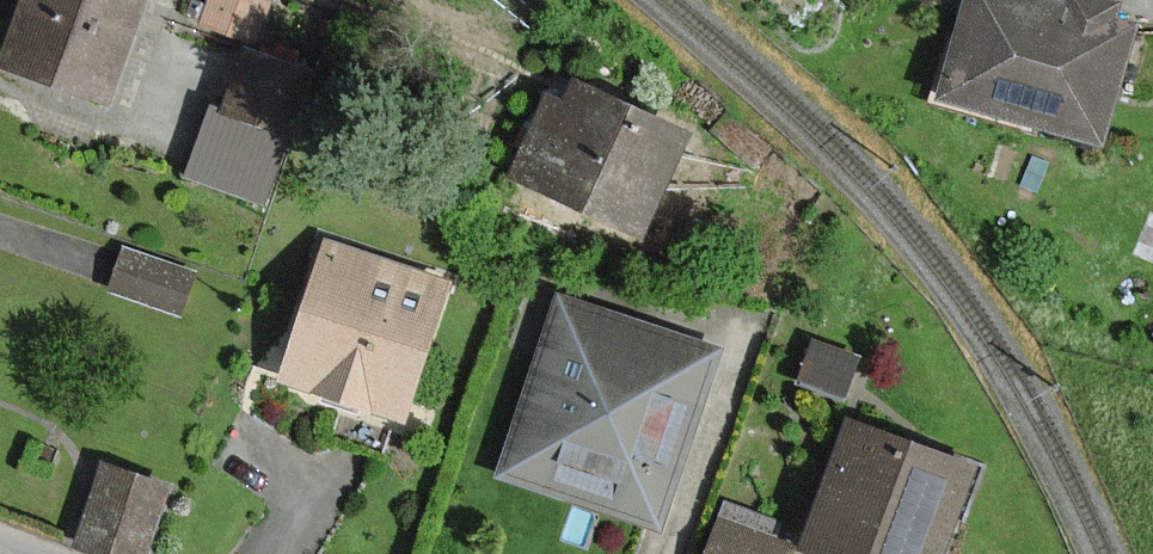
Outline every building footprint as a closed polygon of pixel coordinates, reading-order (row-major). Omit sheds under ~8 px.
[(5,64),(112,100),(146,0),(27,0),(5,64)] [(200,26),(237,39),(251,0),(209,0),(200,26)] [(1057,0),(968,0),(941,96),(1107,143),(1140,24),(1117,18),(1121,5),(1102,0),(1067,0),(1066,3),(1057,0)] [(191,173),(267,199),(311,70),(245,47),(223,112),(213,109),(191,173)] [(549,95),(512,181),(644,237),(689,131),(573,82),(565,101),(549,95)] [(328,244),(286,381),(408,419),(451,281),(328,244)] [(202,273),(131,250),(117,293),(188,316),(202,273)] [(559,297),(502,476),(663,527),(720,348),(559,297)] [(806,546),(830,553),(946,553),(977,466),(849,421),(806,546)] [(96,553),(157,553),(178,488),(110,467),(83,550),(96,553)]
